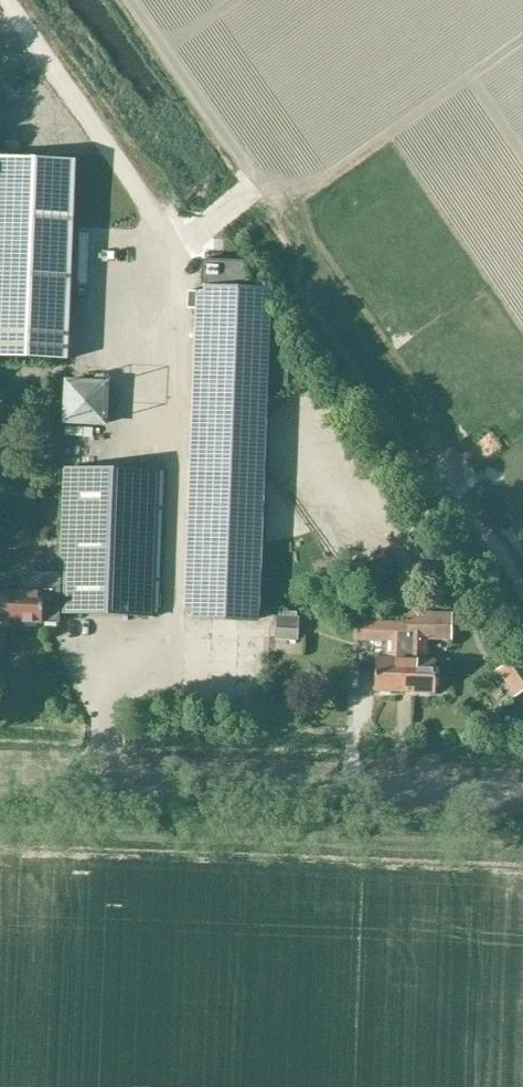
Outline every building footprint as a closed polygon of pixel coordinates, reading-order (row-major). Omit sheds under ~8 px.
[(68,360),(76,161),(0,158),(0,357),(68,360)] [(243,263),(204,262),(204,282),(242,283),(243,263)] [(207,286),(207,291),(201,291),(188,616),(262,619),(274,288),(207,286)] [(67,377),(64,424),(109,428),(111,381),(67,377)] [(166,473),(67,467),(61,587),(46,587),(42,587),(42,592),(0,592),(0,621),(62,623),(62,613),(161,615),(166,473)] [(409,613),(409,622),(410,622),(408,692),(438,693),(439,660),(431,659),(431,641),(455,641),(455,614),(427,613),(428,606),(413,605),(413,613),(409,613)] [(298,631),(298,617),(276,616),(276,630),(298,631)] [(377,691),(408,692),(410,622),(409,622),(361,620),(360,641),(387,643),(387,658),(378,658),(377,691)] [(518,697),(522,693),(522,661),(503,675),(518,697)]
